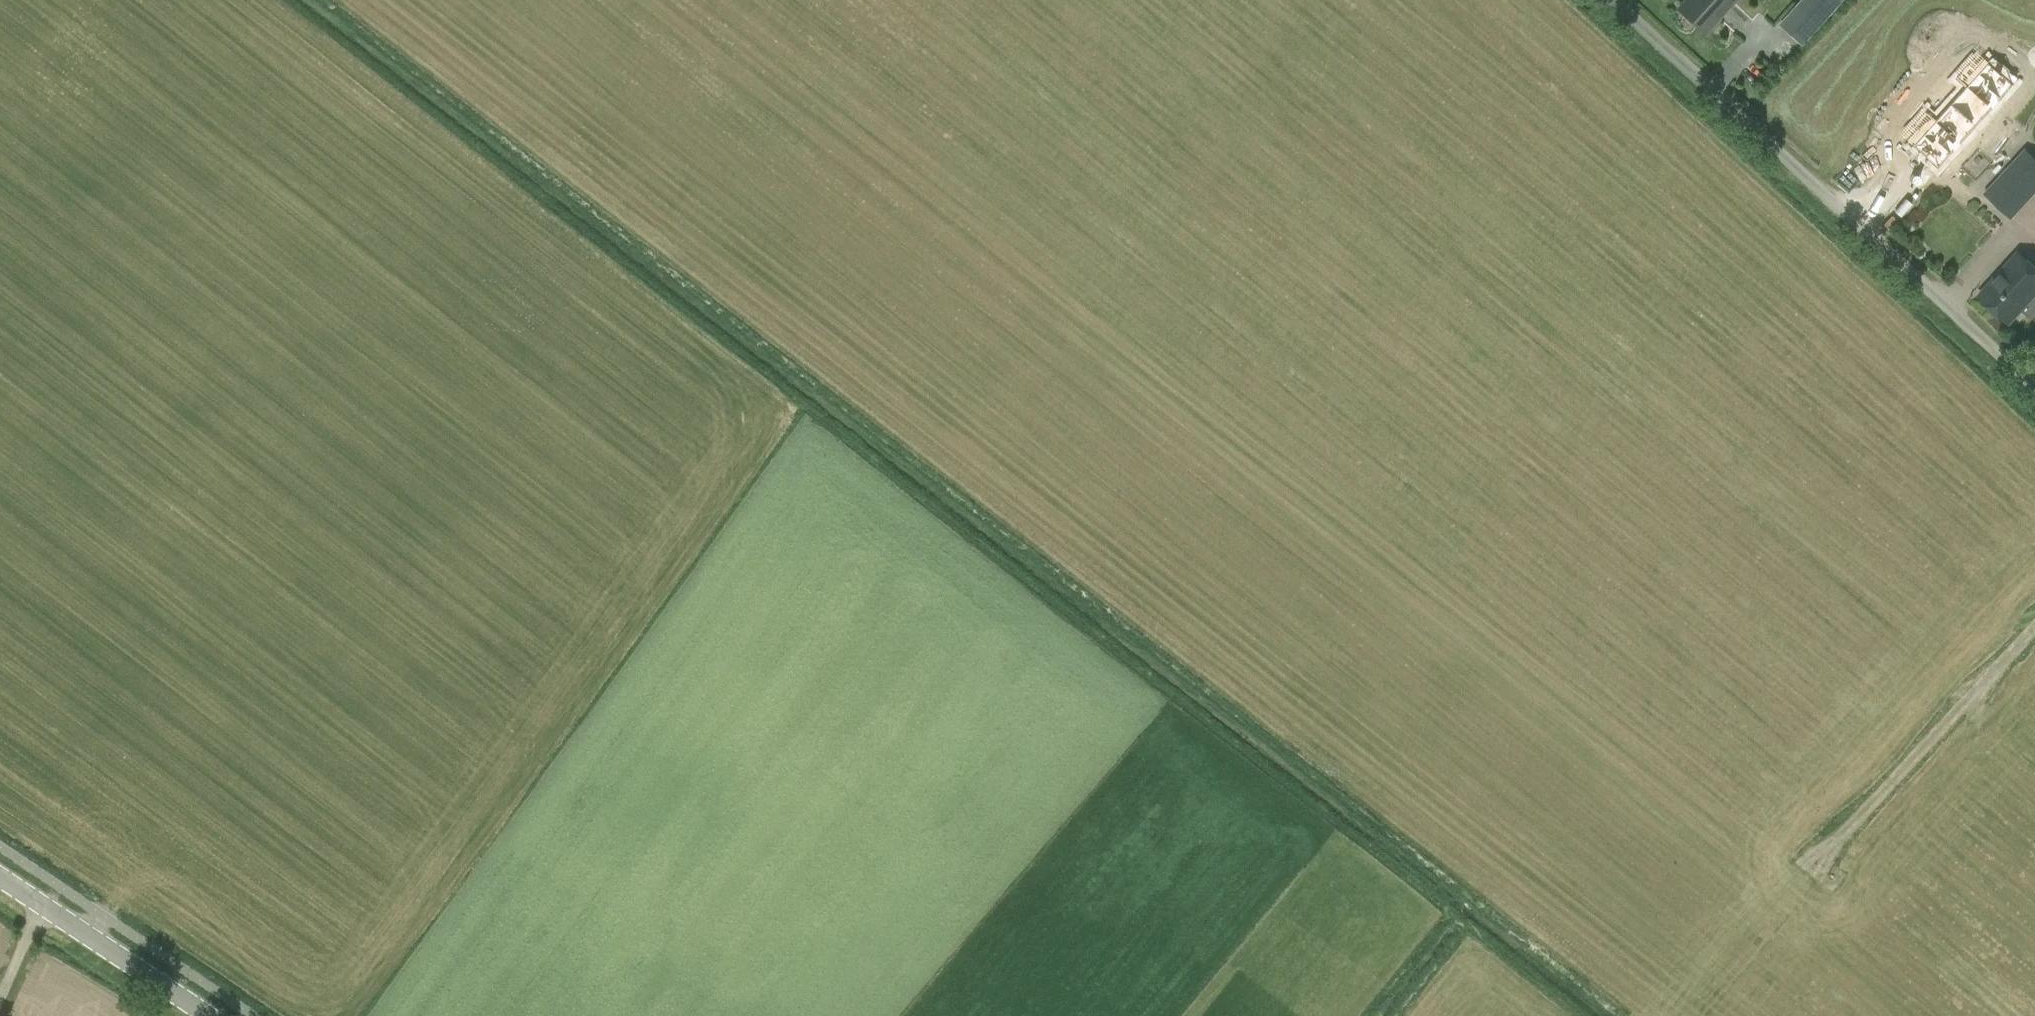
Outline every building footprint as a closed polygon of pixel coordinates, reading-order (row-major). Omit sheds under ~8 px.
[(1734,0),(1684,0),(1678,7),(1705,32),(1717,19),(1731,3),(1734,0)] [(1778,24),(1803,46),(1834,10),(1822,0),(1799,0),(1778,24)] [(1964,86),(1949,103),(1975,125),(2012,83),(1987,61),(1977,73),(1968,65),(1956,78),(1964,86)] [(1923,133),(1912,145),(1938,167),(1975,125),(1949,103),(1935,119),(1926,112),(1914,125),(1923,133)] [(2026,147),(1985,192),(2012,217),(2034,192),(2034,156),(2026,147)] [(2023,309),(2030,316),(2034,316),(2034,315),(2034,296),(2034,295),(2034,267),(2018,252),(1979,296),(2010,323),(2023,309)]
